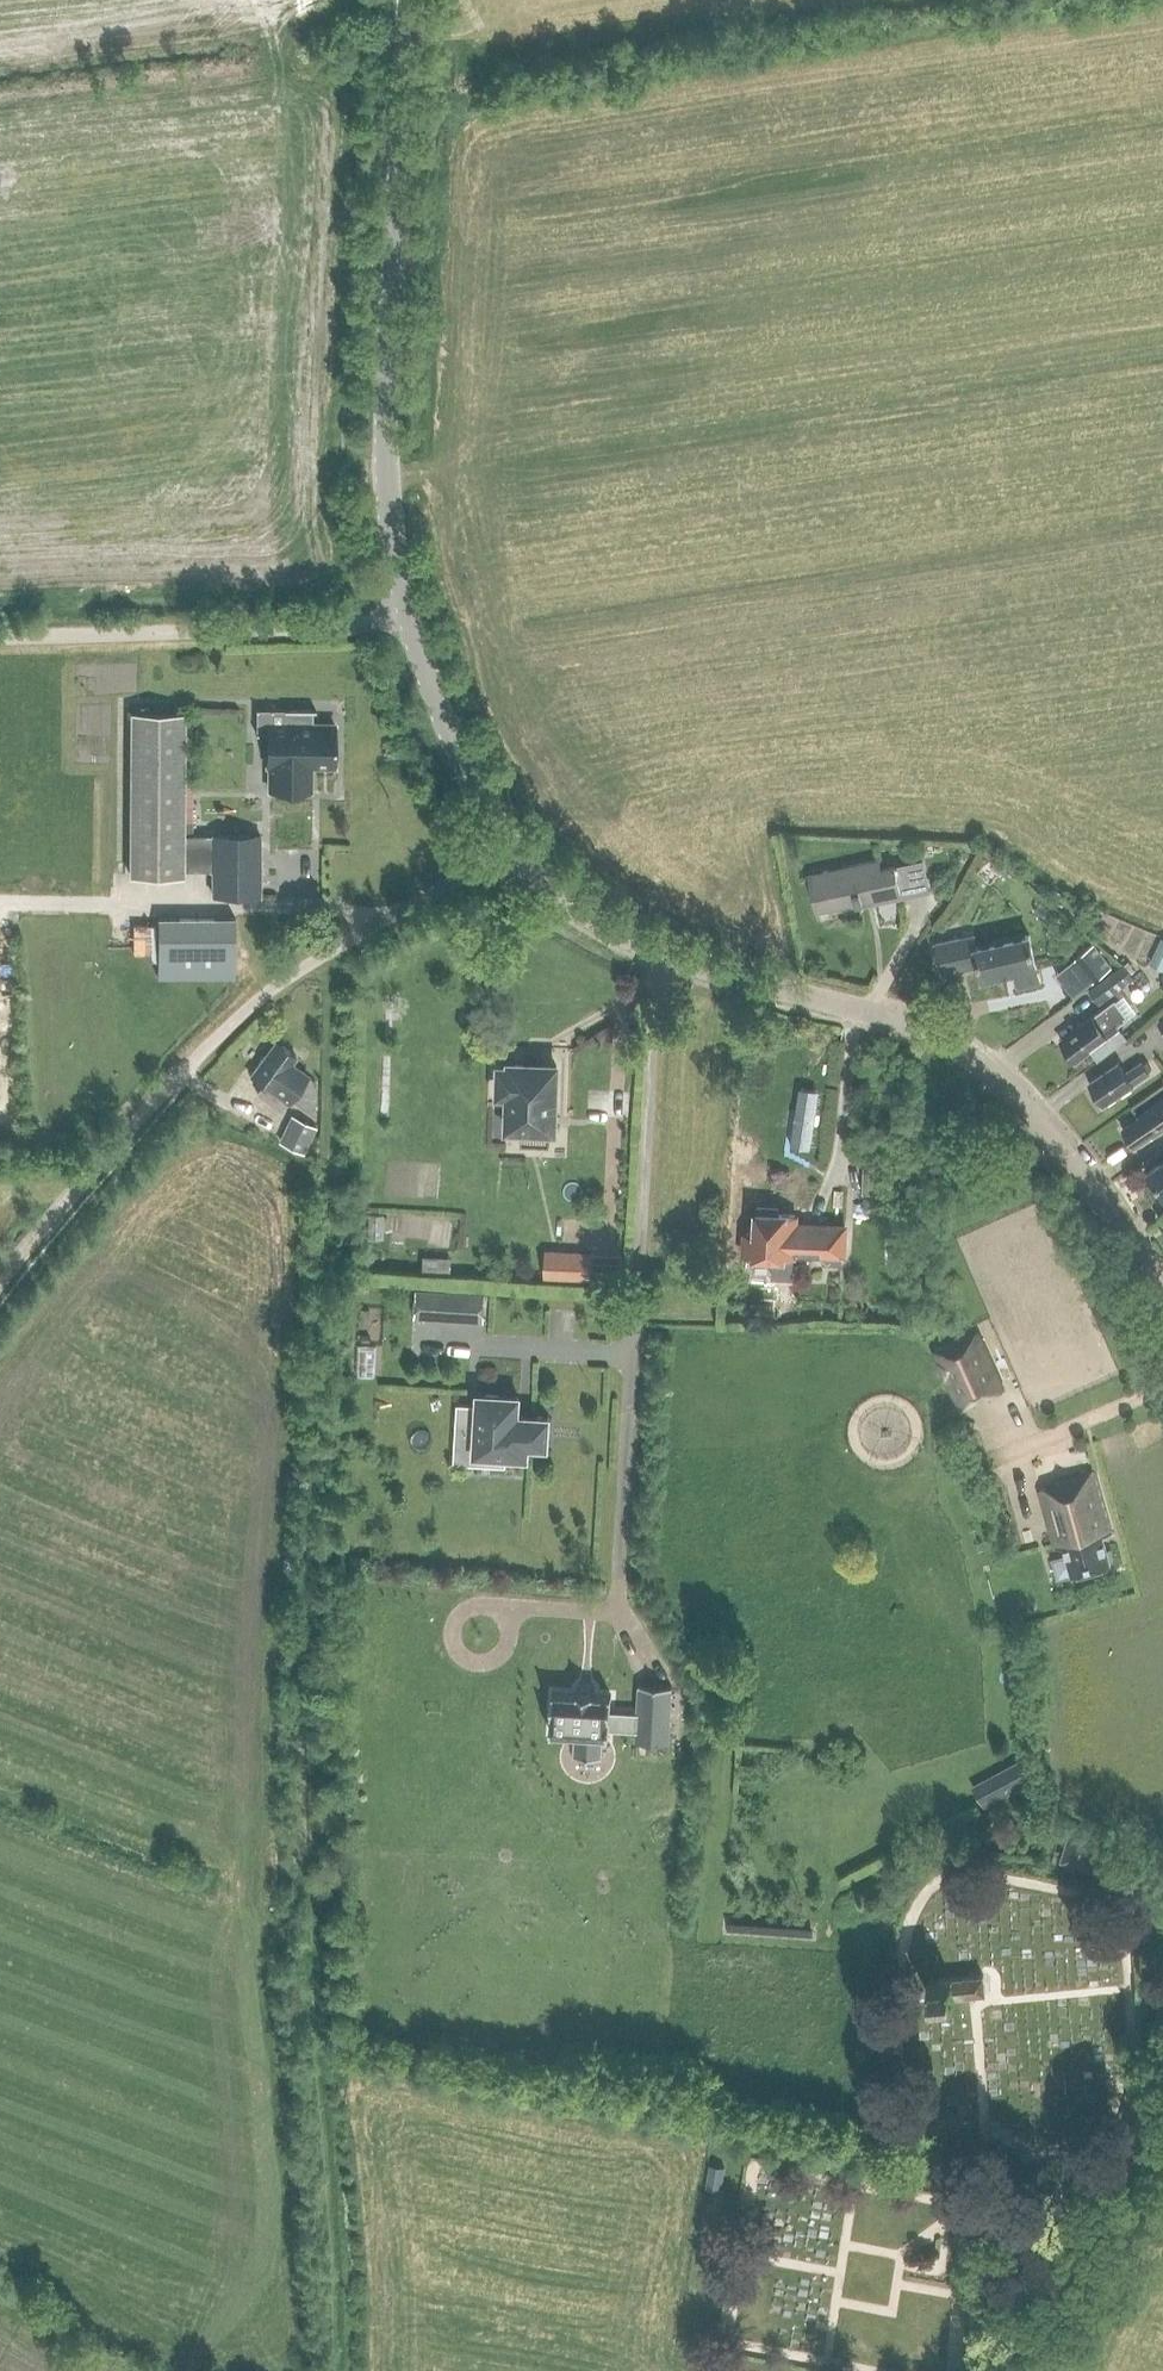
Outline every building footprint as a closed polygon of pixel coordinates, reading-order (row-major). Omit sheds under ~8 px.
[(316,711),(316,710),(285,709),(285,724),(268,724),(268,765),(270,765),(270,789),(310,790),(310,766),(334,766),(335,724),(313,724),(313,711),(316,711)] [(213,870),(213,895),(260,895),(261,836),(184,835),(184,712),(131,712),(131,875),(183,876),(183,870),(213,870)] [(881,868),(878,858),(809,873),(817,911),(901,892),(898,877),(921,872),(918,860),(881,868)] [(235,976),(235,919),(158,919),(158,977),(235,976)] [(961,946),(959,938),(937,943),(943,972),(979,964),(982,980),(1017,972),(1019,983),(1039,979),(1030,936),(975,948),(974,943),(961,946)] [(1161,937),(1149,963),(1162,970),(1162,938),(1161,937)] [(1109,968),(1093,945),(1074,958),(1091,981),(1109,968)] [(1122,964),(1087,989),(1097,1002),(1132,977),(1122,964)] [(1093,1017),(1092,1016),(1060,1040),(1074,1059),(1089,1048),(1097,1058),(1125,1037),(1117,1027),(1128,1018),(1115,1001),(1093,1017)] [(263,1056),(248,1076),(261,1086),(255,1095),(277,1112),(284,1104),(286,1105),(306,1079),(289,1065),(295,1058),(276,1043),(265,1058),(263,1056)] [(1124,1072),(1118,1062),(1089,1081),(1103,1103),(1148,1073),(1147,1070),(1151,1068),(1146,1060),(1142,1063),(1141,1061),(1124,1072)] [(498,1093),(507,1094),(505,1131),(521,1132),(520,1143),(547,1144),(548,1129),(553,1129),(556,1065),(509,1063),(509,1068),(499,1067),(498,1093)] [(1162,1130),(1162,1099),(1138,1116),(1139,1118),(1123,1129),(1134,1146),(1151,1135),(1152,1137),(1162,1130)] [(317,1127),(291,1115),(278,1141),(304,1154),(317,1127)] [(890,1193),(891,1161),(861,1160),(860,1192),(890,1193)] [(1148,1169),(1158,1184),(1155,1185),(1160,1193),(1162,1191),(1162,1192),(1162,1160),(1148,1169)] [(757,1208),(756,1227),(756,1232),(748,1231),(747,1255),(773,1256),(772,1276),(791,1277),(792,1253),(822,1254),(822,1263),(842,1264),(844,1227),(843,1227),(844,1226),(793,1224),(794,1214),(777,1213),(778,1209),(757,1208)] [(592,1251),(544,1249),(543,1278),(591,1280),(592,1251)] [(423,1270),(453,1270),(453,1256),(424,1255),(423,1270)] [(483,1321),(484,1294),(450,1292),(448,1319),(483,1321)] [(972,1401),(989,1393),(990,1395),(1003,1389),(978,1333),(934,1352),(960,1409),(973,1403),(972,1401)] [(475,1453),(527,1457),(528,1445),(547,1446),(549,1417),(518,1415),(519,1396),(478,1394),(475,1453)] [(1058,1484),(1040,1490),(1056,1548),(1064,1546),(1072,1575),(1111,1564),(1103,1535),(1112,1533),(1094,1470),(1057,1481),(1058,1484)] [(672,1687),(639,1685),(637,1712),(610,1711),(611,1695),(594,1694),(594,1693),(577,1692),(577,1693),(553,1692),(551,1733),(575,1734),(573,1755),(602,1757),(603,1736),(609,1736),(609,1729),(637,1731),(636,1742),(669,1743),(672,1687)] [(1021,1760),(974,1783),(985,1805),(1032,1782),(1021,1760)] [(1107,1871),(1115,1843),(1072,1831),(1064,1859),(1107,1871)] [(983,1975),(931,1982),(933,2000),(986,1993),(983,1975)] [(706,2188),(722,2190),(726,2167),(710,2164),(706,2188)]
